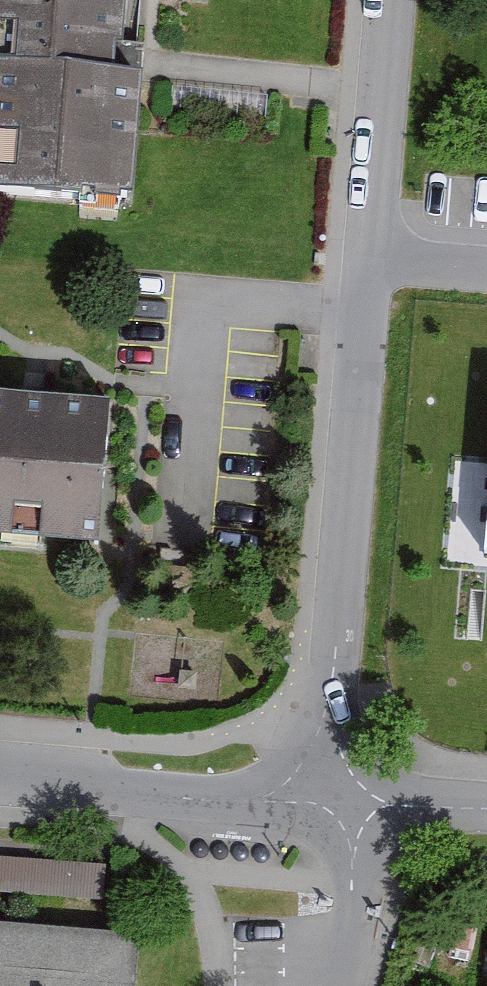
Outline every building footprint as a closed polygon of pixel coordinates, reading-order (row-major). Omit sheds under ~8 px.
[(12,84),(2,207),(145,219),(156,93),(128,90),(135,0),(0,0),(0,83),(12,84)] [(110,543),(119,405),(0,397),(0,536),(110,543)] [(0,866),(0,893),(102,899),(104,871),(0,866)] [(0,933),(0,985),(135,985),(138,942),(0,933)]
